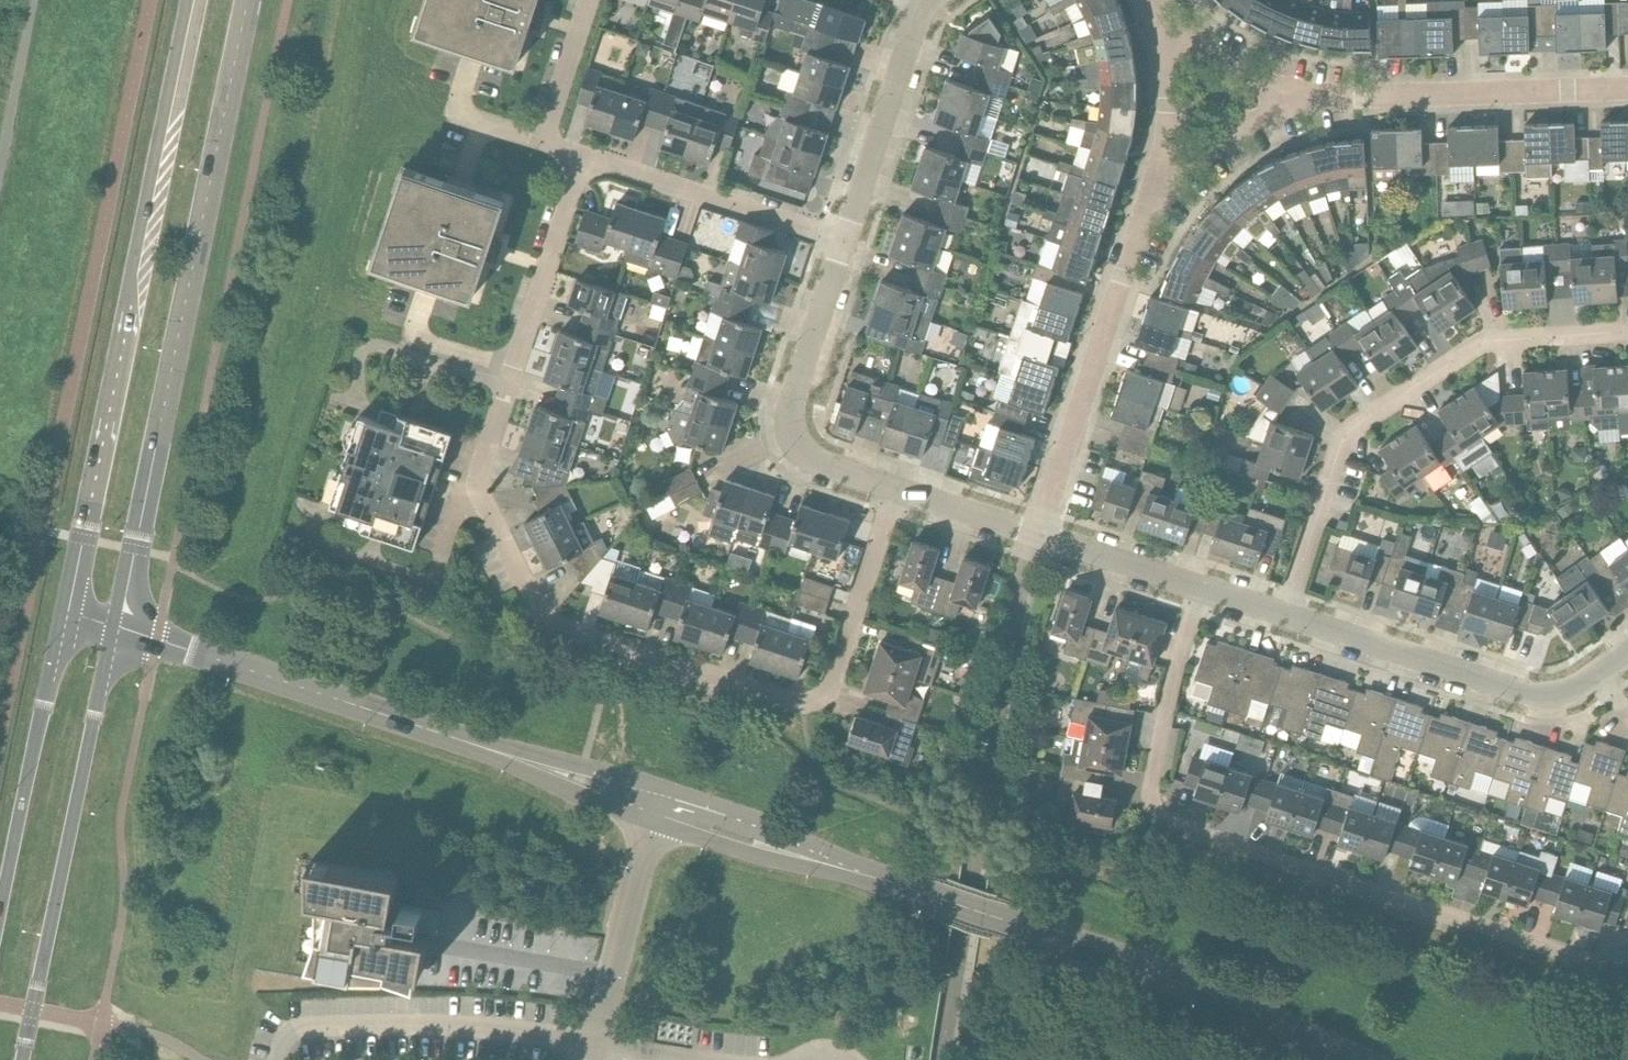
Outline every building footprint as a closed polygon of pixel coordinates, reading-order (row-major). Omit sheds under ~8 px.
[(537,5),(539,0),(430,0),(426,13),(438,17),(432,36),(518,64),(530,27),(541,31),(548,9),(537,5)] [(694,0),(668,0),(679,3),(675,15),(687,20),(694,0)] [(730,20),(737,0),(694,0),(687,20),(726,32),(730,20)] [(771,25),(776,13),(763,9),(766,0),(737,0),(730,20),(743,24),(740,34),(766,42),(771,25)] [(1067,8),(1063,0),(1050,8),(1054,15),(1067,8)] [(1078,3),(1076,0),(1063,0),(1067,8),(1078,3)] [(1119,3),(1119,1),(1118,0),(1076,0),(1078,3),(1086,18),(1119,3)] [(1243,16),(1252,0),(1223,0),(1222,1),(1243,16)] [(1280,0),(1252,0),(1243,16),(1266,29),(1280,0)] [(1291,39),(1303,4),(1298,2),(1293,0),(1280,0),(1266,29),(1291,39)] [(1318,46),(1324,10),(1313,7),(1314,0),(1299,0),(1298,2),(1303,4),(1291,39),(1293,39),(1318,46)] [(1344,49),(1347,13),(1342,12),(1343,0),(1327,0),(1324,10),(1318,46),(1344,49)] [(1352,13),(1352,1),(1343,0),(1342,12),(1347,13),(1344,49),(1372,49),(1370,13),(1352,13)] [(1453,40),(1466,40),(1466,8),(1466,2),(1428,3),(1428,18),(1429,56),(1454,55),(1453,40)] [(1028,24),(1023,17),(1029,13),(1022,3),(1012,10),(1019,20),(1016,22),(1021,29),(1028,24)] [(1083,47),(1095,44),(1094,39),(1129,28),(1128,26),(1119,3),(1086,18),(1092,34),(1081,38),(1083,47)] [(1606,35),(1620,35),(1619,3),(1605,3),(1605,12),(1579,13),(1582,51),(1607,50),(1606,35)] [(1620,35),(1627,35),(1627,3),(1619,3),(1620,35)] [(807,37),(833,46),(837,34),(859,41),(866,19),(824,5),(817,27),(811,25),(807,37)] [(1380,57),(1405,56),(1403,19),(1407,19),(1407,5),(1399,6),(1400,19),(1378,20),(1380,57)] [(1530,38),(1543,37),(1542,5),(1528,6),(1529,15),(1504,16),(1505,53),(1530,52),(1530,38)] [(1557,52),(1582,51),(1579,13),(1556,14),(1556,5),(1542,5),(1543,37),(1556,37),(1557,52)] [(1480,54),(1505,53),(1504,16),(1479,16),(1479,7),(1466,8),(1466,40),(1480,39),(1480,54)] [(1405,56),(1429,56),(1428,18),(1407,19),(1403,19),(1405,56)] [(1099,61),(1135,54),(1129,28),(1094,39),(1095,44),(1099,61)] [(1009,86),(1014,73),(1015,73),(1020,57),(1014,49),(1006,47),(964,33),(957,54),(987,64),(983,77),(1009,86)] [(802,73),(844,87),(851,66),(829,59),(833,46),(807,37),(802,50),(809,52),(802,73)] [(1083,47),(1081,38),(1067,43),(1069,51),(1083,47)] [(1102,84),(1138,81),(1135,54),(1099,61),(1084,65),(1084,70),(1088,76),(1089,80),(1089,88),(1102,89),(1102,84)] [(586,123),(610,131),(623,93),(599,85),(603,73),(589,69),(578,102),(591,107),(586,123)] [(785,105),(811,113),(815,101),(837,108),(844,87),(802,73),(795,94),(789,92),(785,105)] [(942,101),(984,114),(991,94),(1005,99),(1009,86),(983,77),(979,89),(949,80),(942,101)] [(1089,88),(1089,80),(1075,81),(1075,89),(1089,88)] [(1101,106),(1138,108),(1138,106),(1138,81),(1102,84),(1102,89),(1101,106)] [(640,124),(653,127),(665,94),(651,89),(647,101),(623,93),(610,131),(635,139),(640,124)] [(1027,105),(1036,108),(1040,95),(1031,92),(1027,105)] [(661,148),(686,156),(698,118),(674,110),(678,98),(665,94),(653,127),(666,131),(661,148)] [(987,153),(992,140),(999,119),(984,114),(942,101),(935,122),(965,131),(961,144),(987,153)] [(780,140),(822,154),(829,133),(807,126),(811,113),(785,105),(780,118),(787,120),(780,140)] [(1098,128),(1134,135),(1138,108),(1101,106),(1101,108),(1095,107),(1093,122),(1087,121),(1085,130),(1097,133),(1098,128)] [(698,118),(686,156),(710,164),(716,147),(729,152),(740,118),(726,114),(722,126),(698,118)] [(1085,130),(1087,121),(1073,119),(1071,126),(1085,130)] [(1603,160),(1627,160),(1626,122),(1601,123),(1602,138),(1589,138),(1590,170),(1603,169),(1603,160)] [(1551,177),(1551,162),(1550,124),(1525,125),(1525,140),(1512,140),(1513,172),(1527,172),(1526,178),(1551,177)] [(1590,182),(1590,170),(1589,138),(1575,138),(1575,124),(1550,124),(1551,162),(1565,161),(1566,183),(1590,182)] [(1499,173),(1513,172),(1512,140),(1499,141),(1499,126),(1474,127),(1475,164),(1478,164),(1478,176),(1500,176),(1499,173)] [(1450,165),(1475,164),(1474,127),(1448,128),(1449,142),(1436,143),(1437,175),(1450,174),(1450,165)] [(1093,150),(1127,161),(1134,135),(1098,128),(1097,133),(1085,130),(1081,146),(1093,150)] [(1374,181),(1400,180),(1397,129),(1372,130),(1373,168),(1374,181)] [(1423,175),(1437,175),(1436,143),(1423,143),(1422,129),(1397,129),(1400,180),(1402,180),(1402,167),(1423,166),(1423,175)] [(760,157),(767,159),(763,172),(789,181),(793,168),(815,175),(822,154),(780,140),(767,136),(760,157)] [(1367,187),(1367,176),(1365,140),(1336,142),(1342,178),(1348,177),(1350,188),(1367,187)] [(1341,190),(1350,188),(1348,177),(1342,178),(1336,142),(1309,148),(1325,193),(1341,190)] [(920,168),(962,182),(969,161),(983,166),(987,153),(961,144),(957,157),(927,147),(920,168)] [(1326,197),(1325,193),(1309,148),(1285,157),(1300,190),(1305,189),(1309,200),(1301,203),(1307,216),(1314,213),(1310,202),(1326,197)] [(1085,174),(1119,185),(1127,161),(1093,150),(1086,170),(1073,165),(1071,174),(1083,178),(1085,174)] [(1309,200),(1305,189),(1300,190),(1285,157),(1260,169),(1280,200),(1287,210),(1301,203),(1309,200)] [(1071,174),(1073,165),(1060,161),(1058,170),(1071,174)] [(939,211),(965,220),(969,207),(956,202),(962,182),(920,168),(913,189),(943,199),(939,211)] [(1261,213),(1266,210),(1280,200),(1260,169),(1238,185),(1261,213)] [(504,242),(492,238),(505,202),(419,173),(413,192),(400,188),(381,246),(394,250),(388,269),(473,297),(485,260),(497,264),(504,242)] [(1077,197),(1111,210),(1119,185),(1085,174),(1083,178),(1077,197)] [(1272,219),(1266,210),(1261,213),(1238,185),(1217,202),(1244,227),(1258,216),(1266,225),(1272,219)] [(1351,204),(1350,188),(1341,190),(1344,205),(1351,204)] [(1024,206),(1026,199),(1024,193),(1017,191),(1013,203),(1024,206)] [(1069,222),(1104,233),(1111,210),(1077,197),(1066,193),(1059,213),(1056,222),(1068,226),(1069,222)] [(1229,244),(1232,240),(1244,227),(1217,202),(1200,222),(1229,244)] [(605,241),(630,249),(642,211),(618,203),(612,219),(586,211),(585,215),(575,245),(601,253),(605,241)] [(1056,222),(1059,213),(1045,209),(1042,217),(1056,222)] [(628,262),(650,269),(663,273),(674,240),(661,236),(667,219),(642,211),(630,249),(632,250),(628,262)] [(898,235),(940,249),(947,228),(961,233),(965,220),(939,211),(935,224),(905,214),(898,235)] [(1281,232),(1272,219),(1269,222),(1266,225),(1275,236),(1281,232)] [(729,261),(780,278),(788,253),(772,248),(777,232),(742,221),(736,238),(729,261)] [(1061,245),(1096,256),(1104,233),(1069,222),(1068,226),(1061,245)] [(1241,248),(1232,240),(1229,244),(1200,222),(1185,243),(1216,262),(1221,254),(1231,261),(1235,255),(1241,248)] [(917,278),(943,287),(947,274),(934,270),(940,249),(898,235),(891,256),(921,266),(917,278)] [(689,245),(674,240),(663,273),(678,278),(682,264),(689,245)] [(1470,245),(1478,271),(1492,267),(1484,240),(1470,245)] [(1596,302),(1618,300),(1616,269),(1627,268),(1627,244),(1627,240),(1614,241),(1614,245),(1592,246),(1593,257),(1596,302)] [(1205,282),(1208,277),(1216,262),(1185,243),(1172,267),(1205,282)] [(1360,265),(1372,256),(1370,243),(1357,245),(1358,253),(1360,265)] [(1574,303),(1596,302),(1593,257),(1572,258),(1571,244),(1557,245),(1559,273),(1572,272),(1574,303)] [(1053,269),(1074,277),(1087,281),(1086,281),(1088,282),(1096,256),(1061,245),(1053,269)] [(1476,308),(1456,278),(1478,271),(1470,245),(1457,249),(1460,258),(1424,270),(1458,321),(1476,308)] [(1546,274),(1559,273),(1557,245),(1544,246),(1522,248),(1526,306),(1548,305),(1546,274)] [(1378,261),(1388,254),(1388,246),(1378,246),(1378,261)] [(1252,258),(1241,248),(1235,255),(1248,264),(1252,258)] [(1504,308),(1526,306),(1522,248),(1500,250),(1501,263),(1504,308)] [(1348,273),(1360,265),(1358,253),(1344,255),(1348,273)] [(717,299),(751,310),(755,297),(771,303),(780,278),(729,261),(721,286),(717,299)] [(1328,281),(1334,279),(1327,263),(1320,267),(1328,281)] [(1040,280),(1044,267),(1037,264),(1032,277),(1040,280)] [(1040,306),(1076,318),(1084,294),(1070,289),(1074,277),(1053,269),(1044,267),(1040,280),(1048,282),(1040,306)] [(1211,307),(1217,292),(1215,291),(1218,283),(1208,277),(1205,282),(1172,267),(1162,292),(1197,303),(1211,307)] [(1313,296),(1322,290),(1306,270),(1298,277),(1313,296)] [(1440,333),(1458,321),(1424,270),(1406,281),(1401,273),(1389,281),(1396,291),(1411,314),(1422,307),(1440,333)] [(876,302),(918,316),(925,295),(939,300),(943,287),(917,278),(913,291),(883,281),(876,302)] [(582,323),(616,334),(620,321),(608,317),(616,292),(578,279),(570,305),(586,310),(582,323)] [(1231,290),(1221,284),(1219,288),(1217,292),(1228,296),(1231,290)] [(1273,296),(1295,309),(1302,301),(1281,285),(1273,296)] [(668,309),(672,296),(653,290),(649,303),(668,309)] [(1375,322),(1399,359),(1418,347),(1401,321),(1411,314),(1396,291),(1385,298),(1393,310),(1375,322)] [(1143,320),(1192,336),(1193,333),(1180,329),(1187,308),(1151,297),(1143,320)] [(717,341),(755,353),(763,328),(746,323),(751,310),(717,299),(713,312),(725,316),(717,341)] [(921,354),(925,341),(932,320),(918,316),(876,302),(869,323),(899,333),(895,346),(921,354)] [(1020,339),(1050,349),(1054,337),(1068,341),(1076,318),(1040,306),(1033,329),(1024,326),(1020,339)] [(1145,361),(1176,372),(1180,358),(1172,355),(1178,336),(1191,340),(1192,336),(1143,320),(1136,344),(1150,349),(1145,361)] [(1381,372),(1399,359),(1375,322),(1357,334),(1349,322),(1338,330),(1353,353),(1364,346),(1381,372)] [(553,355),(604,372),(604,371),(593,368),(601,344),(611,348),(616,334),(582,323),(578,336),(561,331),(553,355)] [(1316,361),(1341,398),(1359,386),(1342,360),(1353,353),(1338,330),(1326,337),(1334,349),(1316,361)] [(692,374),(726,385),(730,372),(747,378),(755,353),(717,341),(705,337),(692,374)] [(1016,379),(1052,390),(1060,366),(1046,362),(1050,349),(1020,339),(1015,352),(1024,355),(1016,379)] [(557,398),(591,409),(605,414),(610,400),(596,395),(604,372),(553,355),(545,380),(562,385),(557,398)] [(1120,393),(1164,408),(1164,407),(1169,409),(1177,385),(1172,384),(1176,372),(1145,361),(1141,374),(1127,369),(1120,393)] [(1322,411),(1341,398),(1316,361),(1298,373),(1322,411)] [(1616,366),(1620,428),(1627,427),(1627,365),(1616,366)] [(1598,430),(1620,428),(1616,366),(1594,368),(1596,390),(1583,391),(1585,419),(1589,418),(1589,423),(1598,430)] [(1571,420),(1585,419),(1583,391),(1570,392),(1568,370),(1546,371),(1549,416),(1571,414),(1571,420)] [(1550,430),(1549,416),(1546,371),(1524,373),(1526,395),(1513,396),(1514,424),(1528,423),(1529,432),(1550,430)] [(692,416),(730,428),(738,404),(722,398),(726,385),(692,374),(685,399),(697,403),(692,416)] [(1265,387),(1288,402),(1295,391),(1272,375),(1265,387)] [(866,405),(878,409),(887,383),(874,378),(870,392),(848,385),(835,428),(856,435),(866,405)] [(996,412),(1026,422),(1031,409),(1045,414),(1052,390),(1016,379),(1009,402),(1000,399),(996,412)] [(1500,425),(1514,424),(1513,396),(1500,397),(1500,392),(1499,393),(1499,383),(1487,384),(1485,381),(1476,387),(1457,399),(1482,436),(1500,424),(1500,425)] [(881,443),(902,450),(921,394),(900,387),(887,383),(878,409),(891,413),(881,443)] [(1314,435),(1277,423),(1280,413),(1288,402),(1265,387),(1257,398),(1269,406),(1248,436),(1265,442),(1265,443),(1307,457),(1314,435)] [(1152,444),(1157,431),(1164,408),(1120,393),(1112,417),(1126,422),(1122,434),(1152,444)] [(933,427),(946,431),(951,414),(954,405),(941,400),(921,394),(902,450),(923,457),(933,427)] [(529,431),(567,442),(575,419),(587,423),(591,409),(557,398),(553,411),(537,406),(529,431)] [(1494,454),(1482,436),(1457,399),(1439,411),(1452,430),(1441,437),(1456,460),(1465,473),(1494,454)] [(416,548),(438,480),(454,432),(382,409),(378,422),(361,416),(331,506),(349,512),(345,525),(416,548)] [(675,445),(684,440),(722,453),(730,428),(692,416),(675,410),(668,431),(675,445)] [(993,452),(1029,463),(1036,439),(1022,435),(1026,422),(996,412),(992,424),(988,423),(980,448),(993,452)] [(951,414),(946,431),(942,445),(955,449),(965,419),(951,414)] [(1445,468),(1456,460),(1441,437),(1430,444),(1417,425),(1399,438),(1424,475),(1442,463),(1445,468)] [(566,485),(571,471),(579,446),(567,442),(529,431),(514,474),(535,481),(533,488),(566,485)] [(1152,444),(1122,434),(1118,448),(1148,457),(1152,444)] [(1406,487),(1424,475),(1399,438),(1380,450),(1393,469),(1382,476),(1397,499),(1409,492),(1406,487)] [(1262,479),(1267,481),(1271,468),(1300,477),(1307,457),(1265,443),(1258,463),(1245,459),(1240,472),(1262,479)] [(1012,491),(1014,484),(1021,487),(1029,463),(993,452),(980,448),(970,478),(1012,491)] [(663,498),(670,495),(697,481),(691,469),(677,476),(673,468),(663,473),(667,481),(657,486),(663,498)] [(1139,527),(1162,534),(1173,500),(1161,496),(1167,479),(1143,470),(1139,482),(1137,488),(1131,509),(1143,513),(1139,527)] [(1126,523),(1131,509),(1137,488),(1103,477),(1094,505),(1104,508),(1102,515),(1126,523)] [(711,530),(735,538),(751,488),(726,480),(722,495),(711,491),(704,515),(715,518),(711,530)] [(670,495),(676,507),(704,493),(697,481),(670,495)] [(573,527),(567,515),(578,510),(566,485),(533,488),(538,499),(534,501),(541,514),(526,522),(537,546),(573,527)] [(735,538),(772,551),(783,517),(770,513),(776,496),(751,488),(735,538)] [(1190,528),(1202,532),(1211,506),(1198,502),(1196,507),(1173,500),(1162,534),(1186,542),(1190,528)] [(790,543),(814,551),(826,513),(802,505),(796,521),(783,517),(772,551),(786,555),(790,543)] [(1211,550),(1234,558),(1245,523),(1222,516),(1224,510),(1211,506),(1202,532),(1215,536),(1211,550)] [(1245,523),(1234,558),(1258,565),(1262,551),(1275,556),(1283,529),(1286,521),(1249,509),(1245,523)] [(826,513),(814,551),(839,559),(851,521),(826,513)] [(1336,530),(1347,534),(1350,523),(1340,520),(1336,530)] [(581,583),(603,558),(596,544),(585,550),(573,527),(537,546),(549,569),(565,561),(571,574),(575,572),(581,583)] [(1391,602),(1414,609),(1425,575),(1402,567),(1412,537),(1399,533),(1396,542),(1383,584),(1395,588),(1391,602)] [(1370,580),(1383,584),(1396,542),(1383,538),(1376,559),(1337,546),(1330,567),(1346,572),(1341,586),(1366,593),(1370,580)] [(1621,538),(1590,559),(1612,591),(1623,583),(1627,591),(1627,548),(1621,538)] [(934,611),(944,579),(932,575),(940,550),(914,541),(901,582),(916,587),(912,603),(934,611)] [(1612,591),(1590,559),(1589,556),(1557,578),(1568,595),(1589,624),(1609,610),(1601,598),(1612,591)] [(600,612),(625,620),(637,582),(613,574),(617,562),(603,558),(581,583),(593,587),(591,591),(606,596),(600,612)] [(944,579),(934,611),(956,618),(962,602),(977,607),(991,566),(965,558),(957,583),(944,579)] [(1442,603),(1455,607),(1466,574),(1442,566),(1438,579),(1425,575),(1414,609),(1438,617),(1442,603)] [(1463,625),(1486,633),(1498,599),(1502,586),(1466,574),(1455,607),(1467,611),(1463,625)] [(655,612),(668,616),(679,582),(665,578),(661,590),(637,582),(625,620),(649,628),(655,612)] [(801,591),(830,600),(834,587),(805,578),(801,591)] [(675,637),(700,645),(712,607),(716,595),(692,587),(679,582),(668,616),(681,620),(675,637)] [(796,604),(826,614),(830,600),(801,591),(796,604)] [(1086,660),(1097,629),(1084,625),(1092,599),(1067,591),(1053,632),(1068,637),(1064,653),(1086,660)] [(1569,639),(1589,624),(1568,595),(1548,609),(1535,605),(1526,631),(1539,635),(1557,622),(1569,639)] [(1514,627),(1526,631),(1535,605),(1522,600),(1520,606),(1498,599),(1486,633),(1509,640),(1514,627)] [(730,636),(743,641),(754,607),(741,603),(737,615),(712,607),(700,645),(725,653),(730,636)] [(750,661),(775,669),(791,620),(754,607),(743,641),(756,645),(750,661)] [(1115,652),(1129,656),(1142,616),(1117,607),(1109,633),(1097,629),(1086,660),(1108,667),(1115,652)] [(1142,616),(1129,656),(1143,661),(1139,677),(1149,680),(1167,624),(1142,616)] [(791,620),(775,669),(800,678),(812,639),(816,628),(791,620)] [(874,666),(914,680),(919,666),(935,670),(943,647),(911,637),(907,650),(882,642),(874,666)] [(1226,710),(1228,710),(1247,650),(1230,644),(1223,642),(1221,648),(1208,643),(1196,680),(1214,686),(1208,704),(1211,705),(1207,719),(1221,723),(1226,710)] [(1253,699),(1271,705),(1283,668),(1270,664),(1272,658),(1247,650),(1228,710),(1247,717),(1253,699)] [(887,712),(918,722),(925,700),(910,694),(914,680),(874,666),(866,691),(891,699),(887,712)] [(1290,736),(1301,739),(1322,674),(1297,666),(1295,672),(1283,668),(1271,705),(1272,705),(1266,723),(1292,731),(1290,736)] [(1323,737),(1341,742),(1357,692),(1345,688),(1346,682),(1322,674),(1301,739),(1320,746),(1323,737)] [(1098,702),(1108,705),(1130,709),(1133,695),(1100,690),(1098,702)] [(1371,773),(1376,759),(1396,698),(1372,691),(1370,696),(1357,692),(1341,742),(1358,748),(1357,752),(1365,755),(1360,769),(1371,773)] [(1085,740),(1127,748),(1132,723),(1106,718),(1108,705),(1098,702),(1076,698),(1071,722),(1088,726),(1085,740)] [(1402,747),(1420,753),(1432,716),(1419,712),(1421,707),(1396,698),(1376,759),(1371,773),(1370,775),(1391,781),(1402,747)] [(918,722),(887,712),(883,725),(857,716),(849,742),(890,755),(895,740),(911,744),(918,722)] [(1431,777),(1451,783),(1471,723),(1446,715),(1444,720),(1432,716),(1420,753),(1437,759),(1431,777)] [(1476,771),(1494,777),(1506,740),(1494,736),(1495,731),(1471,723),(1451,783),(1470,789),(1476,771)] [(1505,801),(1526,808),(1546,747),(1520,739),(1519,744),(1506,740),(1494,777),(1511,783),(1505,801)] [(1061,776),(1094,782),(1096,769),(1123,774),(1127,748),(1085,740),(1082,755),(1065,753),(1061,776)] [(1607,811),(1619,774),(1627,751),(1602,743),(1600,748),(1587,743),(1580,764),(1575,781),(1592,786),(1586,804),(1607,811)] [(1569,802),(1575,781),(1580,764),(1568,761),(1570,755),(1546,747),(1526,808),(1544,814),(1550,796),(1569,802)] [(1195,797),(1218,804),(1230,768),(1207,760),(1206,761),(1193,757),(1184,784),(1197,788),(1195,797)] [(1244,804),(1257,808),(1266,780),(1253,776),(1254,775),(1230,768),(1218,804),(1241,812),(1244,804)] [(1607,811),(1624,816),(1618,834),(1627,838),(1627,777),(1619,774),(1607,811)] [(1106,835),(1108,826),(1113,826),(1118,800),(1091,795),(1094,782),(1061,776),(1057,799),(1073,803),(1070,819),(1080,820),(1078,830),(1106,835)] [(1266,820),(1290,828),(1302,791),(1279,783),(1278,785),(1266,780),(1257,808),(1269,812),(1266,820)] [(1316,827),(1328,831),(1342,791),(1329,787),(1325,799),(1302,791),(1290,828),(1313,835),(1316,827)] [(1338,844),(1362,851),(1378,802),(1342,791),(1328,831),(1341,835),(1338,844)] [(1388,851),(1400,855),(1409,827),(1397,823),(1402,810),(1378,802),(1362,851),(1385,859),(1388,851)] [(1410,867),(1433,875),(1445,838),(1422,830),(1422,831),(1409,827),(1400,855),(1413,859),(1410,867)] [(1460,874),(1472,878),(1482,851),(1486,838),(1473,834),(1469,845),(1445,838),(1433,875),(1457,882),(1460,874)] [(1482,890),(1505,898),(1517,861),(1494,854),(1494,855),(1482,851),(1472,878),(1485,882),(1482,890)] [(423,972),(426,952),(429,937),(409,934),(411,920),(422,922),(424,909),(395,905),(400,876),(311,861),(311,863),(311,898),(321,900),(321,932),(311,962),(321,964),(321,966),(356,972),(357,970),(389,971),(419,981),(421,972),(423,972)] [(1531,897),(1544,901),(1553,874),(1540,870),(1541,869),(1517,861),(1505,898),(1529,906),(1531,897)] [(1554,914),(1577,922),(1589,885),(1566,877),(1565,878),(1553,874),(1544,901),(1556,906),(1554,914)] [(1589,885),(1577,922),(1601,929),(1603,921),(1616,925),(1625,898),(1612,894),(1613,892),(1589,885)]
